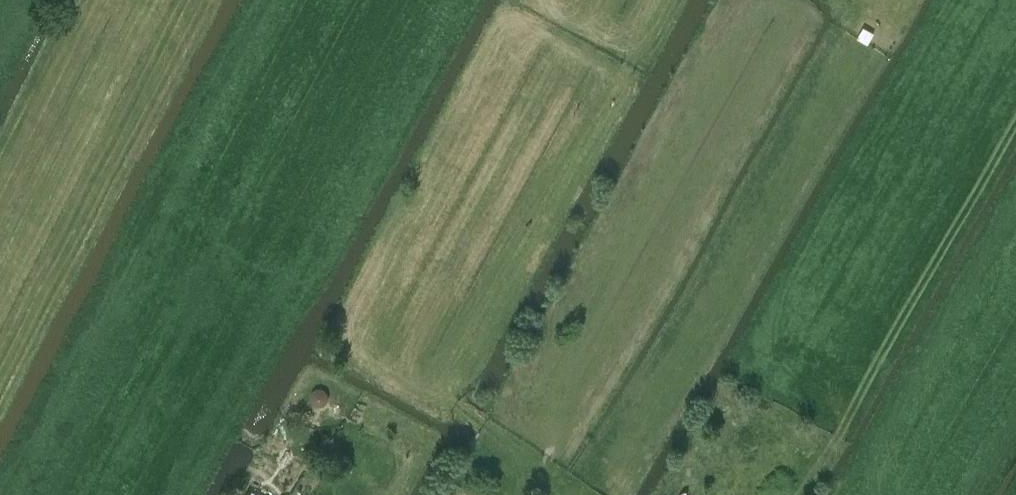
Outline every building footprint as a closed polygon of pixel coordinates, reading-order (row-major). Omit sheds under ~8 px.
[(327,393),(324,390),(319,388),(315,389),(311,393),(310,397),(311,402),(314,405),(319,407),(323,406),(327,402),(328,398),(327,393)]
